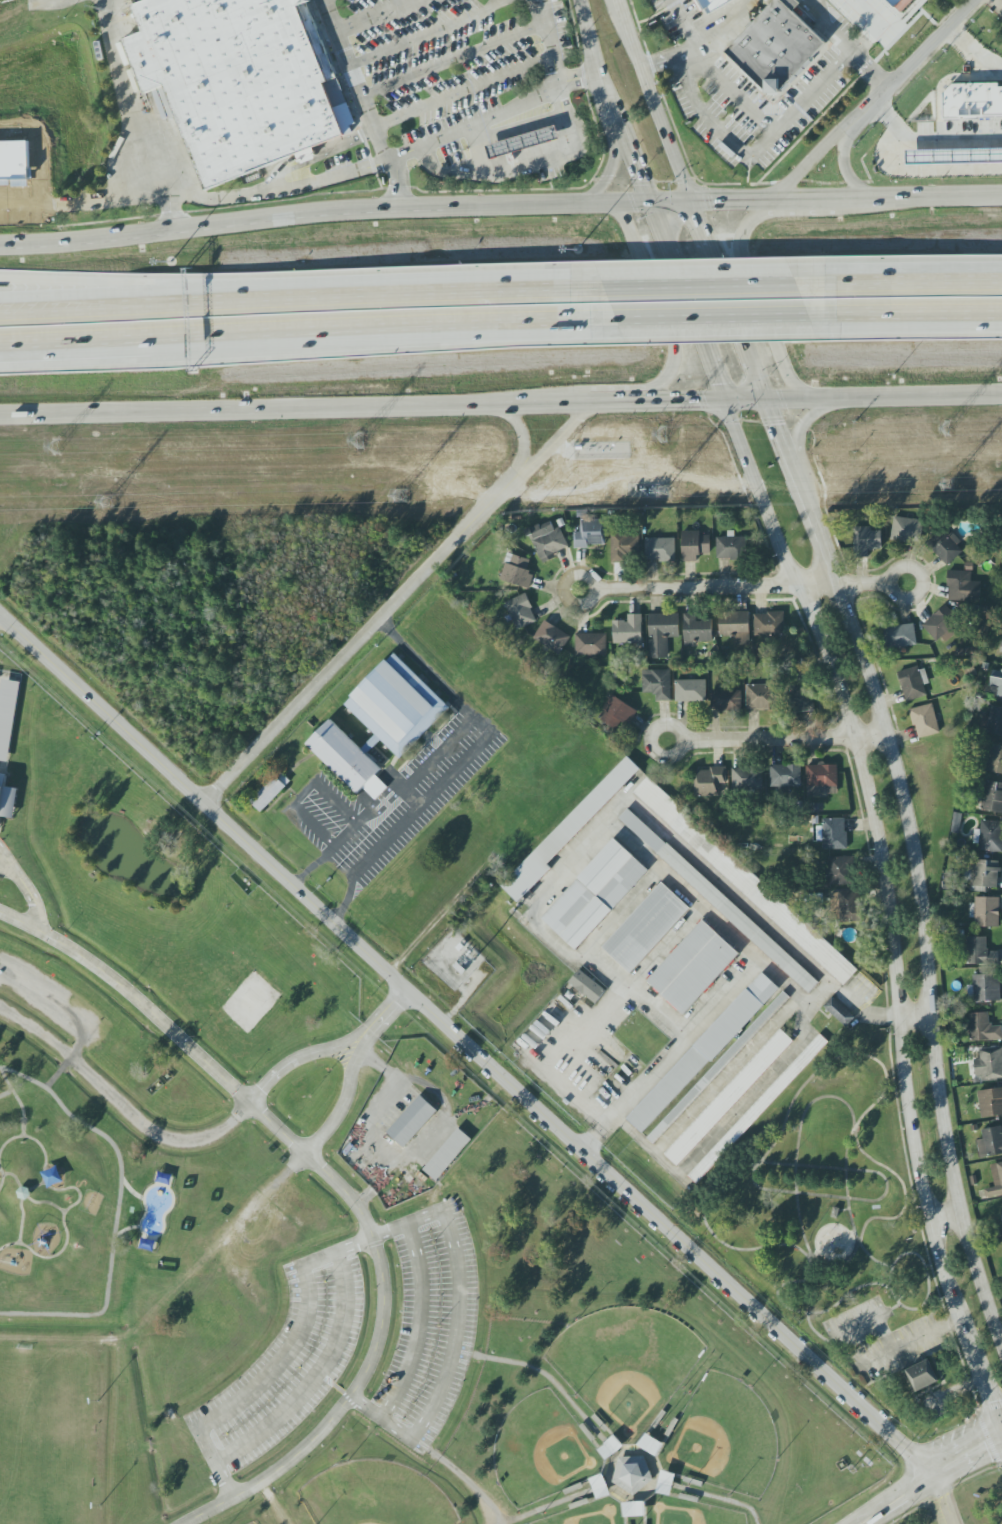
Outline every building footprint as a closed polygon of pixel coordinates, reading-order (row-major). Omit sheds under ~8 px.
[(132,4),(143,33),(124,40),(145,93),(162,87),(202,191),(362,130),(312,0),(142,0),(132,4)] [(709,15),(700,0),(733,0),(709,15)] [(783,93),(828,46),(780,0),(776,0),(726,52),(768,93),(783,93)] [(998,88),(1001,88),(1001,116),(944,117),(943,94),(952,85),(998,83),(998,88)] [(556,125),(486,146),(491,162),(561,141),(556,125)] [(905,151),(1001,148),(1001,162),(905,165),(905,151)] [(922,519),(892,518),(892,541),(921,542),(922,519)] [(574,532),(574,547),(605,546),(604,519),(580,520),(581,532),(574,532)] [(568,548),(559,524),(541,531),(539,524),(527,529),(541,564),(556,558),(554,553),(568,548)] [(882,550),(881,531),(872,531),(871,527),(853,527),(854,558),(869,558),(869,550),(882,550)] [(947,566),(964,550),(944,528),(927,544),(947,566)] [(682,562),(697,562),(697,554),(710,554),(710,536),(701,536),(701,531),(682,531),(682,562)] [(639,534),(611,534),(612,563),(628,563),(628,555),(639,555),(639,534)] [(716,558),(745,559),(746,537),(734,537),(734,535),(717,535),(716,558)] [(645,560),(675,561),(675,539),(646,538),(645,560)] [(500,580),(529,589),(534,573),(526,571),(530,560),(508,553),(500,580)] [(971,571),(949,571),(950,601),(980,600),(980,582),(971,582),(971,571)] [(516,630),(537,621),(525,594),(504,603),(516,630)] [(936,640),(957,620),(943,606),(922,626),(936,640)] [(750,613),(719,612),(719,637),(736,637),(736,646),(749,646),(750,613)] [(648,614),(649,659),(669,659),(668,638),(679,637),(678,613),(648,614)] [(712,642),(711,620),(696,620),(696,613),(683,614),(684,646),(694,646),(694,642),(712,642)] [(754,638),(784,637),(783,613),(754,614),(754,638)] [(642,614),(627,615),(627,621),(613,621),(613,644),(642,643),(642,614)] [(559,655),(570,636),(544,620),(533,638),(559,655)] [(916,646),(914,624),(884,627),(886,648),(916,646)] [(606,633),(575,634),(575,656),(606,655),(606,633)] [(450,708),(394,653),(344,704),(399,759),(450,708)] [(898,673),(906,702),(927,696),(924,685),(929,684),(924,666),(898,673)] [(993,669),(987,694),(1001,697),(1001,670),(993,669)] [(643,693),(655,693),(655,701),(672,701),(671,670),(642,670),(643,693)] [(2,679),(0,693),(0,761),(9,762),(20,682),(2,679)] [(706,680),(675,680),(675,702),(706,702),(706,680)] [(792,712),(813,711),(812,683),(790,684),(792,712)] [(746,685),(746,710),(775,710),(775,685),(746,685)] [(711,711),(741,711),(741,691),(710,691),(711,711)] [(621,733),(635,709),(611,695),(602,710),(605,712),(600,720),(621,733)] [(917,739),(940,733),(932,703),(909,709),(917,739)] [(991,706),(989,717),(984,716),(981,732),(1001,735),(1001,708),(991,706)] [(357,794),(363,788),(375,800),(388,787),(375,776),(382,769),(330,720),(306,745),(357,794)] [(362,748),(367,753),(379,741),(374,735),(362,748)] [(990,746),(987,773),(1001,774),(1001,747),(990,746)] [(548,864),(640,769),(627,756),(501,886),(518,903),(552,868),(548,864)] [(838,796),(837,764),(806,765),(807,796),(838,796)] [(801,765),(770,765),(770,789),(801,790),(801,765)] [(763,791),(762,767),(731,769),(732,792),(763,791)] [(694,769),(694,797),(726,797),(726,769),(694,769)] [(291,781),(279,771),(250,802),(261,813),(291,781)] [(845,984),(859,969),(645,779),(632,795),(845,984)] [(985,781),(980,810),(1001,813),(1001,783),(985,781)] [(1,817),(14,819),(18,788),(0,786),(0,825),(1,817)] [(810,992),(819,981),(627,809),(617,820),(810,992)] [(846,849),(846,818),(822,819),(823,850),(846,849)] [(981,821),(981,830),(976,830),(975,851),(1001,852),(1001,821),(981,821)] [(648,869),(613,838),(541,919),(577,950),(648,869)] [(827,857),(828,886),(850,885),(849,856),(827,857)] [(971,887),(998,888),(999,861),(972,860),(971,887)] [(630,974),(690,908),(661,882),(602,948),(630,974)] [(830,892),(831,920),(858,919),(857,891),(830,892)] [(999,898),(971,897),(971,918),(975,918),(975,927),(999,927),(999,898)] [(646,982),(684,1015),(739,954),(702,920),(646,982)] [(968,965),(988,964),(987,937),(967,937),(968,965)] [(606,990),(578,970),(568,984),(596,1004),(606,990)] [(627,1120),(644,1135),(778,987),(761,971),(627,1120)] [(974,1002),(1000,1001),(999,974),(973,975),(974,1002)] [(648,1139),(654,1144),(788,997),(782,991),(648,1139)] [(823,1007),(846,1027),(855,1018),(832,997),(823,1007)] [(970,1041),(1001,1040),(1001,1030),(1001,1026),(990,1027),(989,1013),(969,1013),(970,1041)] [(664,1154),(677,1166),(793,1041),(780,1029),(664,1154)] [(688,1176),(697,1185),(828,1041),(819,1033),(688,1176)] [(979,1049),(980,1059),(974,1060),(975,1076),(982,1076),(982,1081),(1001,1080),(1001,1048),(979,1049)] [(981,1119),(1001,1115),(1001,1088),(977,1092),(981,1119)] [(386,1132),(403,1148),(437,1111),(420,1095),(386,1132)] [(983,1139),(977,1140),(980,1158),(1001,1155),(1001,1126),(981,1129),(983,1139)] [(436,1181),(472,1140),(458,1128),(423,1170),(436,1181)] [(995,1186),(984,1189),(986,1198),(1001,1194),(1001,1162),(990,1165),(995,1186)] [(939,1381),(928,1359),(905,1371),(916,1393),(939,1381)] [(638,1447),(658,1456),(664,1444),(644,1434),(638,1447)] [(623,1447),(615,1436),(598,1450),(606,1460),(623,1447)] [(615,1458),(616,1489),(649,1488),(648,1456),(615,1458)] [(674,1476),(661,1474),(657,1493),(670,1496),(674,1476)] [(645,1502),(624,1503),(624,1517),(645,1516),(645,1502)]
